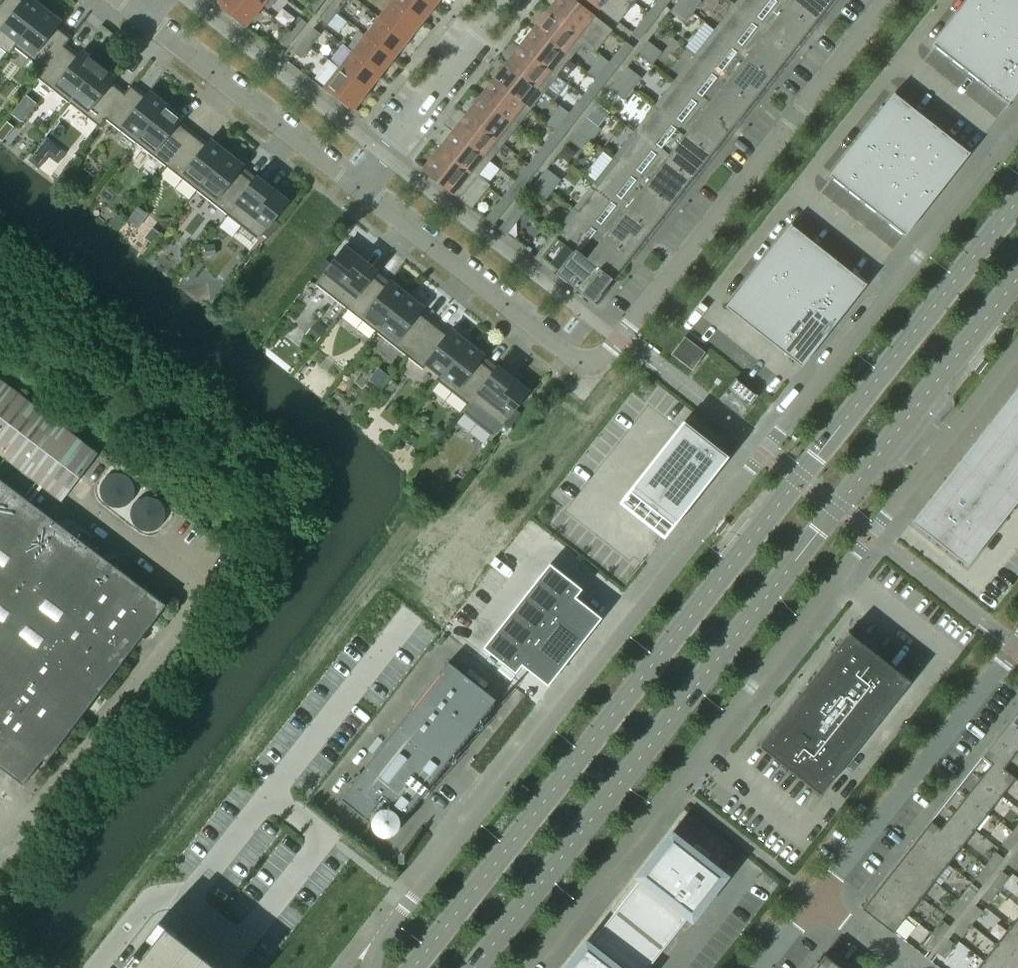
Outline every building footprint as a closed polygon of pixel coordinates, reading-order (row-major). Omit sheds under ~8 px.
[(45,7),(36,0),(34,0),(33,1),(32,0),(23,0),(23,1),(22,0),(1,0),(0,1),(0,48),(8,54),(14,46),(14,47),(45,7)] [(252,0),(220,0),(218,2),(234,15),(232,17),(245,28),(261,7),(252,0)] [(323,2),(323,1),(321,0),(312,0),(306,8),(313,14),(323,2)] [(347,0),(335,0),(330,7),(337,12),(347,0)] [(421,23),(392,0),(378,17),(407,40),(421,23)] [(426,0),(392,0),(421,23),(434,6),(426,0)] [(571,0),(557,0),(547,13),(594,50),(609,30),(571,0)] [(631,0),(591,0),(617,21),(632,1),(631,0)] [(668,1),(666,0),(659,0),(648,14),(654,18),(668,1)] [(700,2),(698,0),(680,0),(679,1),(692,12),(700,2)] [(782,0),(739,0),(736,5),(793,50),(813,24),(782,0)] [(813,24),(832,0),(782,0),(813,24)] [(932,45),(1007,104),(1017,91),(1017,0),(967,0),(932,45)] [(684,22),(692,12),(679,1),(671,12),(684,22)] [(793,50),(736,5),(716,30),(773,75),(793,50)] [(38,79),(70,38),(56,27),(60,22),(53,17),(55,15),(45,7),(14,47),(43,70),(37,78),(38,79)] [(327,25),(337,12),(330,7),(320,19),(327,25)] [(594,50),(547,13),(533,30),(569,58),(581,42),(593,51),(594,50)] [(639,38),(654,18),(648,14),(633,33),(639,38)] [(296,36),(306,23),(299,17),(289,30),(296,36)] [(407,40),(378,17),(365,34),(394,57),(407,40)] [(310,47),(320,34),(313,28),(303,41),(310,47)] [(287,47),(296,36),(289,30),(280,42),(287,47)] [(569,58),(533,30),(520,47),(555,75),(569,58)] [(773,75),(716,30),(695,56),(753,101),(773,75)] [(394,57),(365,34),(352,51),(381,73),(394,57)] [(69,103),(100,63),(90,55),(88,57),(81,52),(77,57),(64,46),(71,38),(70,38),(38,79),(69,103)] [(301,58),(310,47),(303,41),(294,53),(301,58)] [(660,52),(647,42),(638,52),(652,63),(660,52)] [(616,67),(631,48),(625,43),(610,62),(616,67)] [(555,75),(520,47),(507,64),(542,92),(555,75)] [(381,73),(352,51),(339,68),(368,90),(381,73)] [(753,101),(695,56),(675,81),(732,126),(753,101)] [(603,84),(616,67),(610,62),(596,80),(603,84)] [(99,127),(131,86),(130,86),(124,93),(111,83),(115,78),(108,73),(110,71),(100,63),(69,103),(99,127)] [(542,92),(507,64),(493,81),(528,109),(542,92)] [(368,90),(339,68),(322,89),(335,99),(338,97),(353,109),(368,90)] [(631,88),(640,78),(626,68),(618,78),(631,88)] [(623,99),(631,88),(618,78),(610,88),(623,99)] [(589,101),(603,84),(596,80),(583,97),(589,101)] [(528,109),(493,81),(480,98),(515,126),(528,109)] [(732,126),(675,81),(655,107),(712,152),(732,126)] [(136,143),(167,103),(157,95),(155,97),(148,92),(144,97),(131,86),(99,127),(100,127),(106,119),(136,143)] [(970,152),(894,92),(828,176),(904,235),(970,152)] [(576,118),(589,101),(583,97),(569,113),(576,118)] [(515,126),(480,98),(466,115),(501,143),(515,126)] [(192,134),(178,123),(182,118),(175,113),(177,111),(167,103),(136,143),(166,167),(192,134)] [(712,152),(655,107),(635,133),(692,178),(712,152)] [(562,135),(576,118),(569,113),(556,131),(562,135)] [(501,143),(466,115),(453,132),(488,160),(501,143)] [(599,129),(586,119),(578,129),(591,140),(599,129)] [(591,140),(578,129),(570,140),(583,150),(591,140)] [(549,153),(562,135),(556,131),(542,148),(549,153)] [(488,160),(453,132),(439,149),(487,186),(487,185),(475,176),(488,160)] [(692,178),(635,133),(615,158),(672,203),(692,178)] [(197,191),(227,151),(218,143),(216,145),(209,140),(205,145),(192,134),(166,167),(197,191)] [(535,170),(549,153),(542,148),(529,165),(535,170)] [(487,186),(439,149),(424,169),(471,206),(487,186)] [(253,182),(252,182),(239,171),(243,166),(236,161),(238,159),(227,151),(197,191),(227,215),(253,182)] [(672,203),(615,158),(595,184),(652,229),(672,203)] [(522,187),(535,170),(529,165),(515,182),(522,187)] [(559,180),(546,170),(538,180),(551,190),(559,180)] [(273,221),(289,200),(279,191),(277,194),(256,177),(252,182),(253,182),(227,215),(257,238),(257,239),(258,239),(263,233),(268,236),(278,224),(273,221)] [(551,190),(538,180),(530,190),(543,201),(551,190)] [(508,204),(522,187),(515,182),(502,199),(508,204)] [(652,229),(595,184),(575,209),(632,254),(652,229)] [(493,223),(508,204),(502,199),(487,218),(493,223)] [(506,234),(524,210),(518,205),(500,229),(506,234)] [(632,254),(575,209),(555,234),(612,280),(632,254)] [(866,283),(791,223),(725,306),(801,366),(866,283)] [(612,280),(555,234),(536,258),(593,303),(612,280)] [(346,308),(372,276),(376,271),(355,255),(357,253),(346,244),(330,265),(325,261),(315,273),(320,277),(315,284),(316,285),(316,284),(346,308)] [(377,332),(408,293),(398,285),(396,287),(389,282),(385,286),(372,276),(346,308),(377,332)] [(407,356),(433,324),(419,313),(423,308),(416,303),(417,300),(408,293),(377,332),(407,356)] [(437,380),(469,341),(459,333),(457,335),(450,330),(446,334),(433,324),(407,356),(423,369),(427,364),(441,375),(437,380)] [(678,345),(669,355),(691,373),(699,362),(704,355),(684,338),(678,345)] [(494,372),(493,371),(480,361),(484,356),(477,351),(478,349),(469,341),(437,380),(468,404),(494,372)] [(514,410),(530,389),(520,381),(518,383),(497,366),(493,371),(494,372),(468,404),(484,417),(488,412),(502,423),(503,424),(504,422),(509,426),(518,414),(514,410)] [(758,395),(736,378),(719,398),(741,416),(758,395)] [(0,379),(0,455),(22,472),(11,487),(19,493),(30,478),(62,502),(98,454),(0,379)] [(1017,388),(1002,406),(1017,419),(1017,388)] [(1002,406),(988,425),(1017,449),(1017,419),(1002,406)] [(684,423),(620,504),(663,537),(726,456),(684,423)] [(988,425),(973,444),(1017,480),(1017,449),(988,425)] [(973,444),(958,463),(1014,507),(1017,501),(1017,480),(973,444)] [(1014,507),(958,463),(943,482),(961,496),(980,511),(998,526),(1014,507)] [(0,479),(0,767),(23,785),(42,759),(46,762),(136,644),(142,641),(144,639),(141,637),(166,605),(19,493),(11,487),(0,479)] [(943,482),(911,522),(930,537),(961,496),(943,482)] [(980,511),(961,496),(930,537),(949,551),(980,511)] [(980,511),(949,551),(967,566),(998,526),(980,511)] [(550,564),(484,647),(517,673),(523,666),(546,683),(599,616),(577,598),(583,590),(550,564)] [(849,631),(759,745),(821,794),(911,680),(849,631)] [(448,662),(340,799),(365,819),(382,796),(405,814),(496,699),(448,662)] [(1010,720),(1017,727),(1017,710),(1010,720)] [(1010,720),(996,737),(1017,754),(1017,727),(1010,720)] [(996,737),(983,754),(1014,778),(1017,773),(1017,754),(996,737)] [(1014,778),(983,754),(970,771),(1001,795),(1014,778)] [(1001,795),(970,771),(956,788),(987,812),(1001,795)] [(987,812),(956,788),(943,805),(974,829),(987,812)] [(974,829),(943,805),(930,822),(961,846),(974,829)] [(961,846),(930,822),(916,839),(947,863),(961,846)] [(1017,839),(1017,837),(1012,832),(1002,845),(1009,850),(1017,839)] [(567,967),(652,967),(691,918),(724,876),(672,834),(638,877),(590,939),(567,967)] [(947,863),(916,839),(903,856),(934,880),(947,863)] [(1017,865),(1017,851),(1008,864),(1015,869),(1017,865)] [(992,871),(1003,858),(996,852),(985,866),(992,871)] [(934,880),(903,856),(889,873),(920,897),(934,880)] [(982,884),(992,871),(985,866),(975,879),(982,884)] [(998,890),(1009,877),(1002,871),(991,885),(998,890)] [(920,897),(889,873),(876,890),(907,914),(920,897)] [(988,903),(998,890),(991,885),(981,898),(988,903)] [(965,906),(976,892),(968,887),(958,900),(965,906)] [(907,914),(876,890),(862,908),(893,932),(907,914)] [(955,919),(965,906),(958,900),(948,913),(955,919)] [(972,924),(982,911),(975,905),(964,919),(972,924)] [(1010,926),(1017,933),(1017,916),(1010,926)] [(961,937),(972,924),(964,919),(954,932),(961,937)] [(939,939),(949,926),(942,921),(931,934),(939,939)] [(132,967),(221,967),(166,925),(132,967)] [(1010,926),(996,943),(1017,960),(1017,933),(1010,926)] [(928,952),(939,939),(931,934),(921,947),(928,952)] [(945,958),(955,945),(948,939),(937,953),(945,958)] [(996,943),(983,960),(993,967),(1017,967),(1017,960),(996,943)] [(825,955),(814,967),(842,967),(825,955)]
